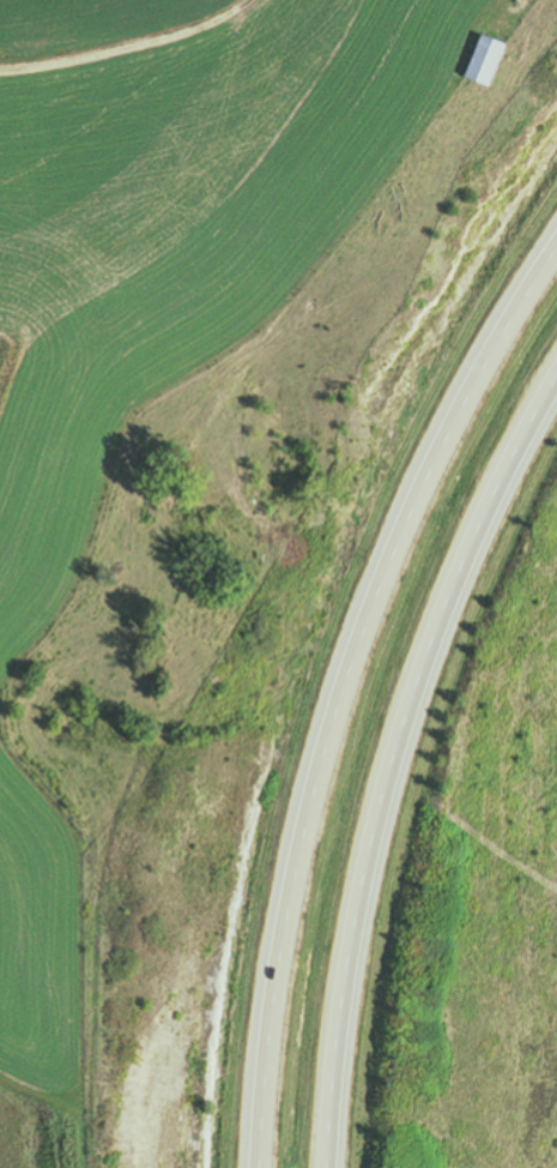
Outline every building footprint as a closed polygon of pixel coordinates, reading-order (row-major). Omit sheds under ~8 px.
[(447,77),(470,88),(491,46),(468,34),(447,77)]
